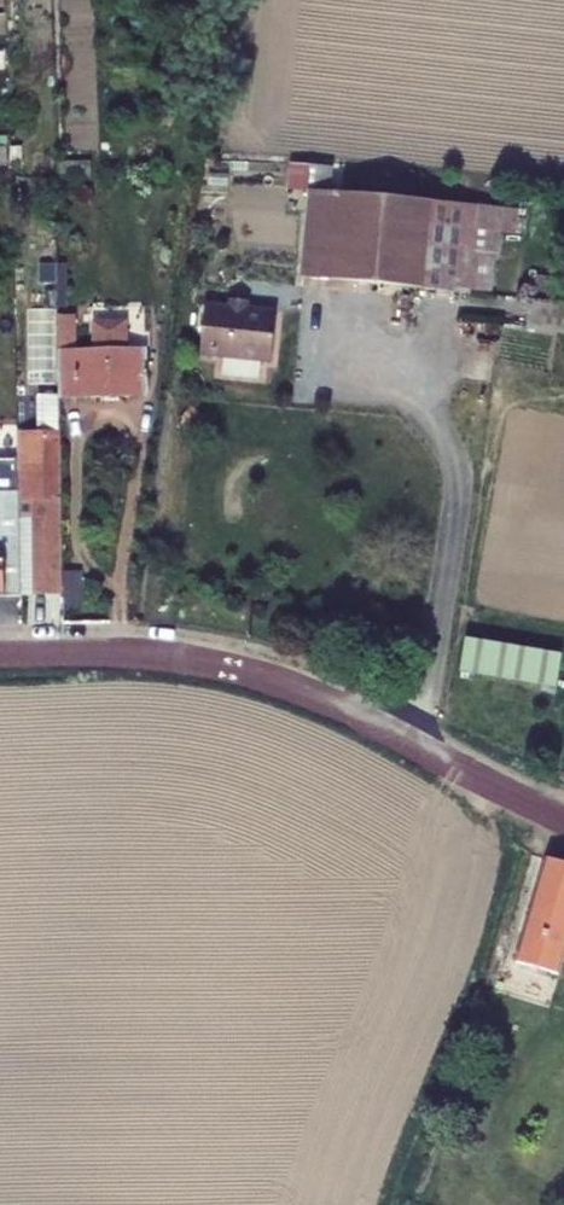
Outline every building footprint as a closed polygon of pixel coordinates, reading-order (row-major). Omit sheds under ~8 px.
[(430,207),(285,189),(281,225),(300,228),(292,287),(418,303),(430,207)] [(96,345),(95,313),(83,314),(84,346),(96,345)] [(275,321),(207,314),(202,364),(233,367),(231,386),(268,390),(275,321)] [(137,371),(47,373),(48,419),(138,417),(137,371)] [(0,518),(0,605),(9,605),(7,518),(0,518)] [(46,605),(44,518),(21,519),(23,605),(46,605)] [(563,681),(563,646),(471,640),(469,675),(563,681)] [(558,974),(563,955),(563,864),(549,860),(527,932),(526,932),(517,962),(519,963),(514,980),(550,990),(555,973),(558,974)]
